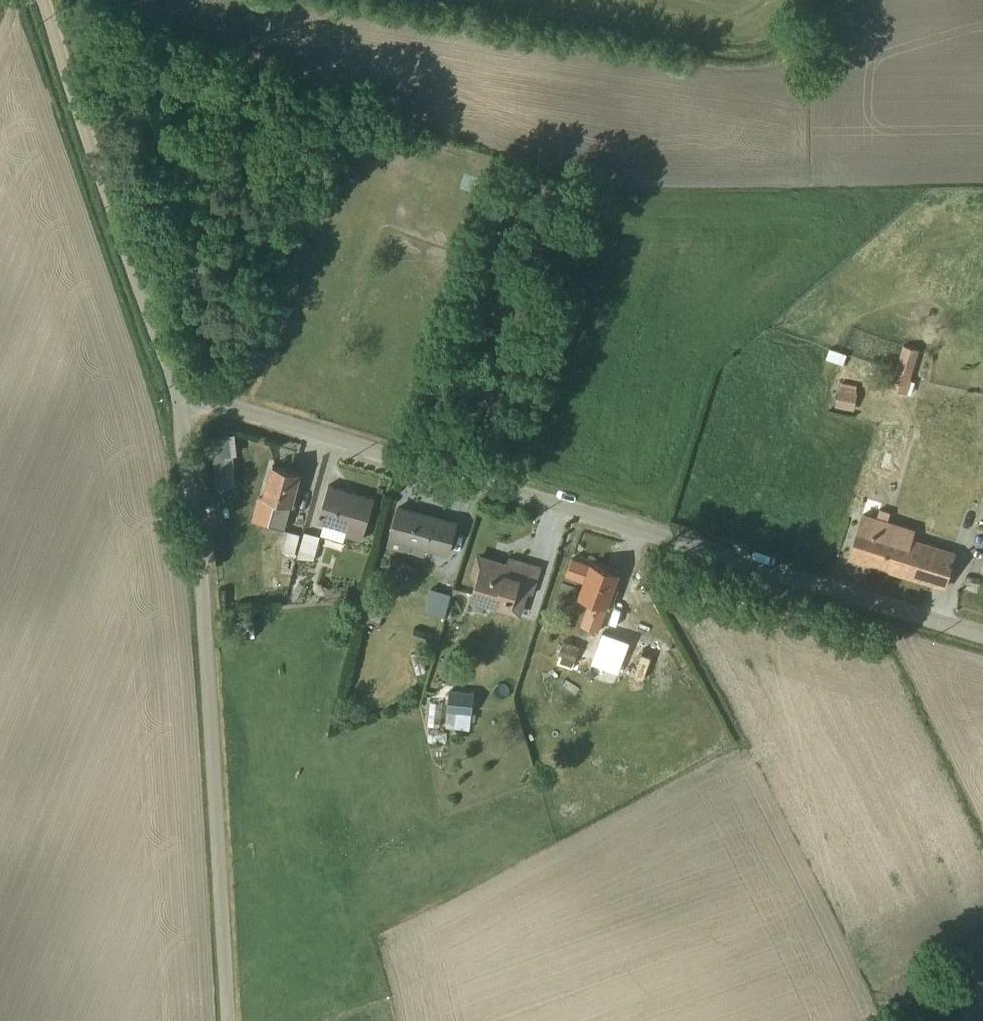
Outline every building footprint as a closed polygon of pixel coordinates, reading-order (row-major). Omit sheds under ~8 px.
[(900,343),(886,388),(905,394),(918,348),(900,343)] [(852,408),(856,383),(835,380),(832,406),(852,408)] [(266,527),(284,531),(291,509),(293,509),(299,489),(295,488),(299,474),(272,467),(263,499),(273,502),(266,527)] [(322,525),(320,536),(342,543),(344,537),(360,541),(373,500),(327,486),(316,523),(322,525)] [(398,508),(387,547),(422,557),(425,550),(446,556),(455,523),(398,508)] [(914,529),(862,514),(848,558),(943,588),(954,552),(911,540),(914,529)] [(298,536),(287,533),(282,553),(293,556),(298,536)] [(289,578),(308,579),(310,561),(312,561),(319,538),(302,533),(295,558),(289,578)] [(289,578),(294,559),(281,558),(280,577),(289,578)] [(531,596),(539,568),(507,558),(504,569),(498,567),(495,563),(477,559),(472,578),(476,580),(469,602),(520,618),(527,595),(531,596)] [(579,626),(597,633),(606,610),(608,610),(615,590),(611,589),(616,575),(571,559),(565,577),(581,583),(576,597),(588,602),(579,626)] [(378,627),(383,605),(368,601),(362,623),(378,627)] [(601,634),(591,662),(615,671),(618,664),(620,664),(628,643),(601,634)] [(563,641),(557,655),(573,661),(579,647),(563,641)] [(426,726),(469,728),(470,701),(427,699),(426,726)]
